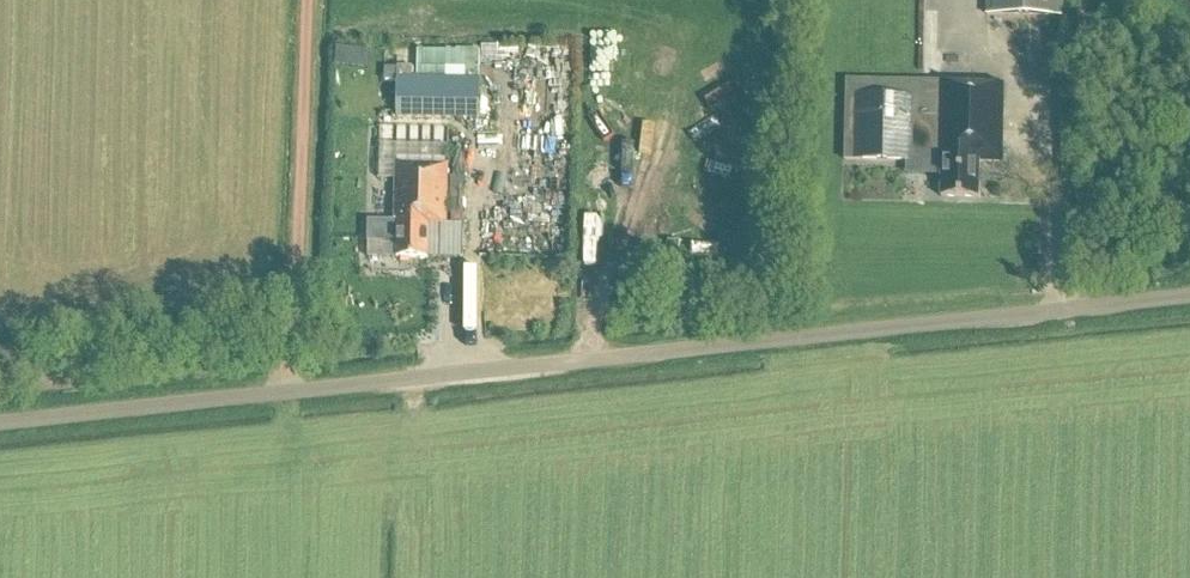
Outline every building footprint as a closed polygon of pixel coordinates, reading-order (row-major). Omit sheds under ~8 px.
[(987,17),(1062,18),(1063,0),(988,0),(987,17)] [(924,14),(849,12),(846,161),(942,164),(941,197),(979,198),(980,163),(1001,164),(1003,85),(941,83),(940,119),(922,118),(924,14)] [(553,58),(530,58),(529,84),(553,85),(553,58)] [(482,81),(435,81),(435,69),(385,68),(385,84),(398,84),(398,119),(481,121),(482,81)] [(428,260),(429,226),(446,226),(448,167),(397,165),(395,223),(371,222),(370,243),(399,244),(398,259),(428,260)]
